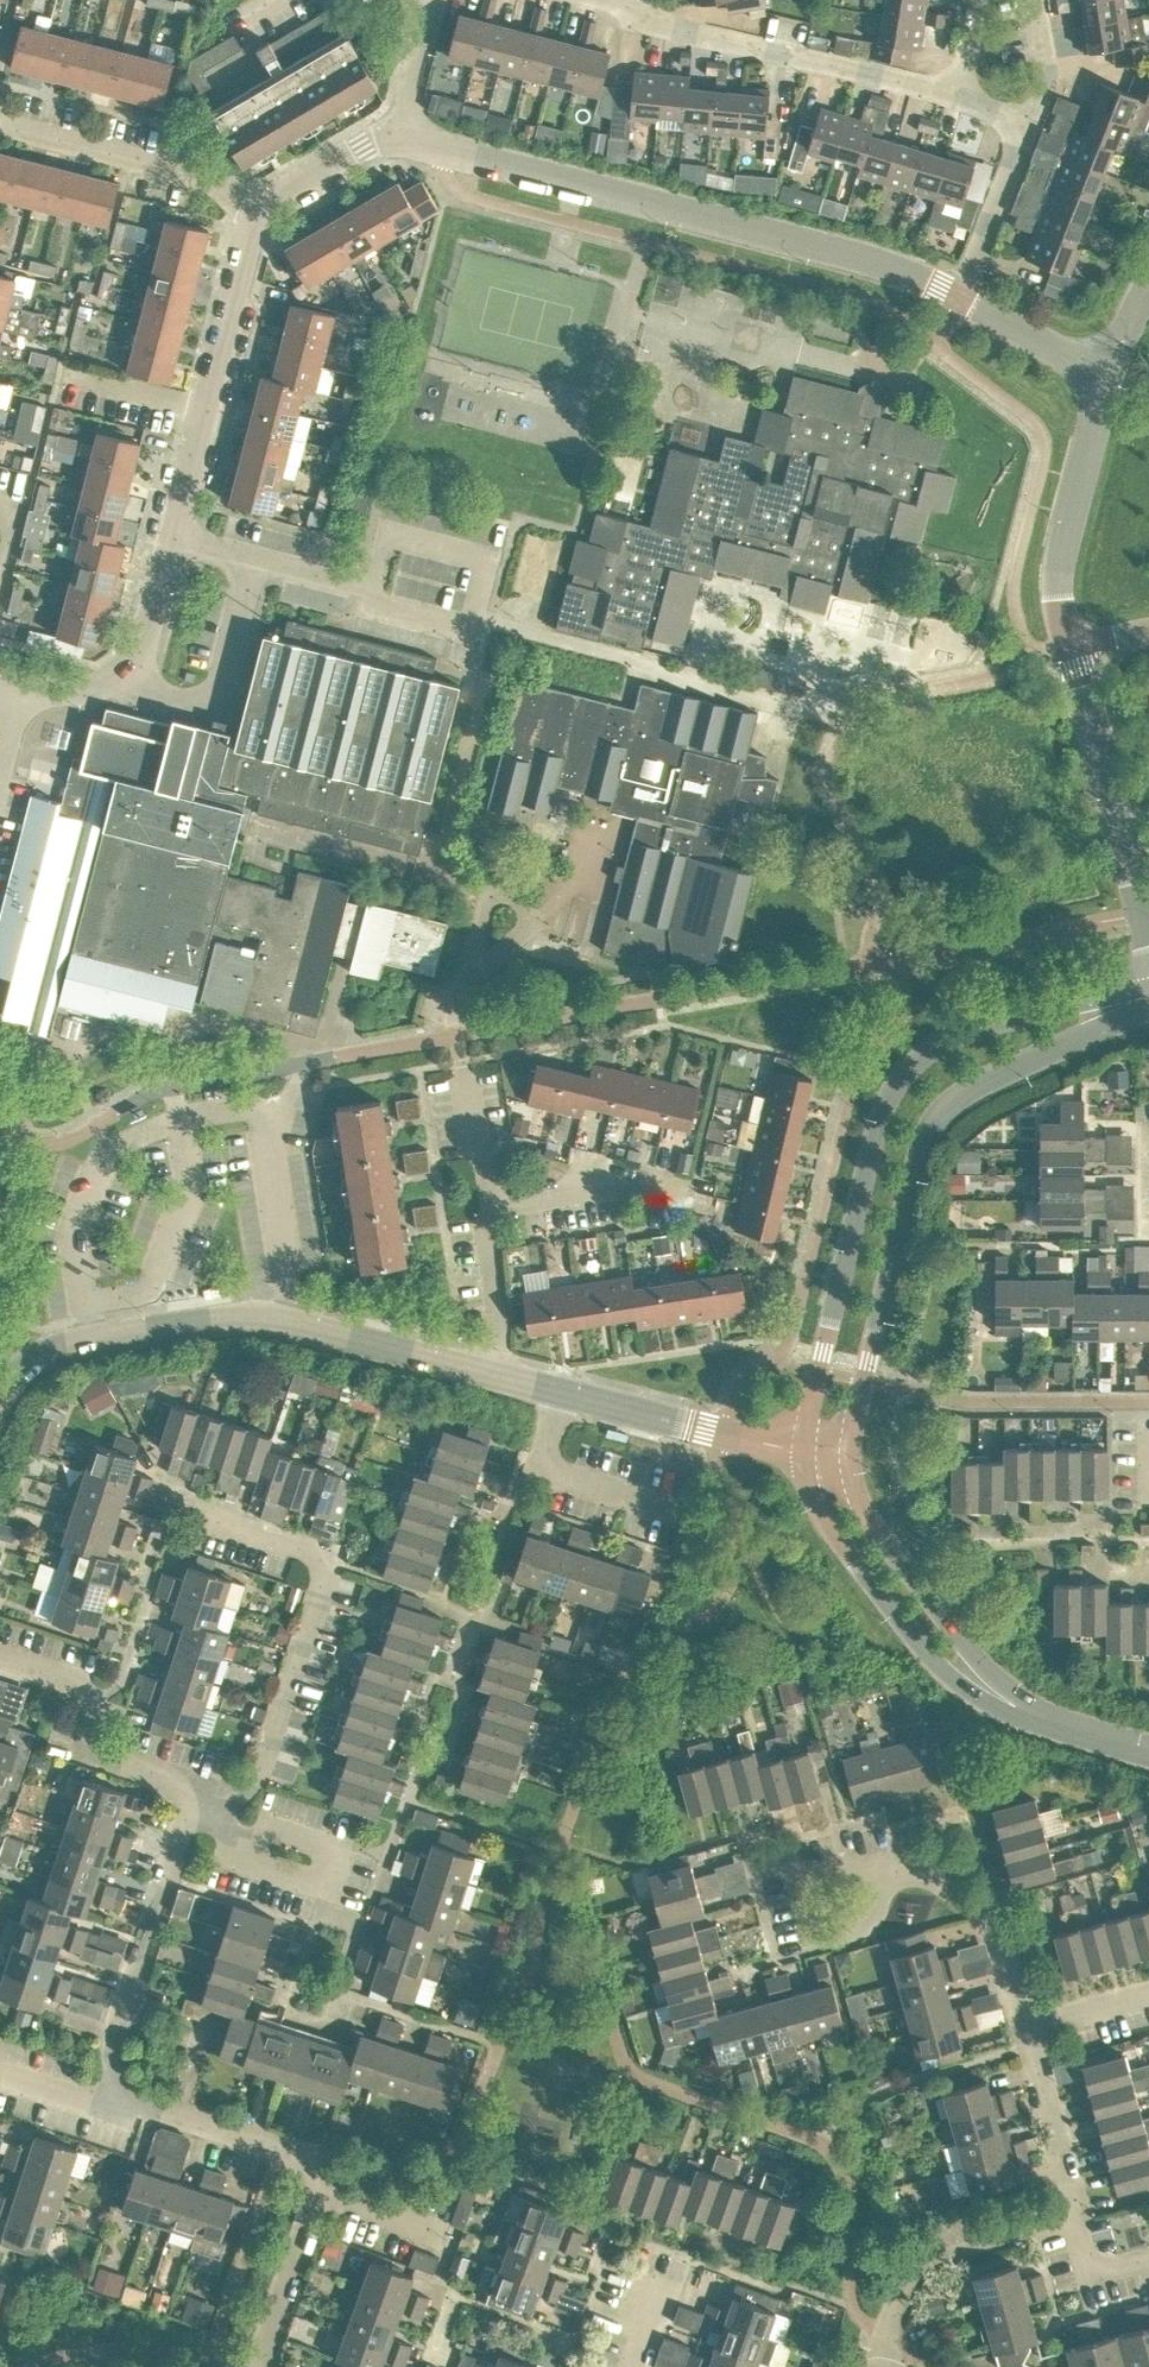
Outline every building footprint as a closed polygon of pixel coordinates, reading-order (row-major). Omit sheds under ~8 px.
[(160,7),(173,11),(176,1),(173,0),(162,0),(160,7)] [(483,6),(493,9),(495,0),(484,0),(483,6)] [(749,10),(764,8),(763,0),(747,0),(749,10)] [(883,15),(924,22),(952,26),(954,14),(926,10),(928,0),(886,0),(883,15)] [(1085,24),(1085,25),(1126,18),(1126,17),(1123,0),(1067,0),(1052,2),(1054,13),(1082,8),(1085,24)] [(448,56),(474,62),(485,21),(490,22),(493,9),(483,6),(479,19),(459,14),(448,56)] [(533,19),(543,21),(546,9),(536,6),(533,19)] [(331,7),(318,15),(323,24),(336,16),(331,7)] [(10,67),(36,73),(47,31),(23,25),(25,17),(16,14),(12,29),(20,31),(10,67)] [(883,15),(878,14),(873,42),(854,39),(852,53),(871,56),(870,57),(908,63),(911,48),(920,49),(924,22),(883,15)] [(318,15),(305,22),(310,31),(323,24),(318,15)] [(1085,24),(1079,25),(1084,53),(1113,48),(1116,66),(1148,60),(1148,42),(1144,42),(1140,15),(1126,17),(1126,18),(1085,25),(1085,24)] [(524,75),(548,82),(559,40),(539,35),(543,21),(533,19),(529,32),(535,34),(524,75)] [(582,32),(593,35),(596,21),(586,19),(582,32)] [(474,62),(499,69),(509,27),(490,22),(485,21),(474,62)] [(305,22),(292,30),(297,39),(310,31),(305,22)] [(499,69),(524,75),(535,34),(529,32),(509,27),(499,69)] [(292,30),(281,36),(288,48),(299,42),(297,39),(292,30)] [(36,73),(61,80),(72,38),(47,31),(36,73)] [(548,82),(573,88),(584,46),(589,48),(593,35),(582,32),(579,45),(559,40),(548,82)] [(233,34),(224,39),(232,54),(241,48),(233,34)] [(327,34),(319,39),(325,50),(333,45),(327,34)] [(237,102),(228,107),(214,115),(243,166),(378,86),(348,36),(333,45),(325,50),(317,54),(289,71),(281,76),(273,80),(245,97),(237,102)] [(288,48),(281,36),(270,43),(277,55),(288,48)] [(61,80),(86,86),(97,44),(72,38),(61,80)] [(224,39),(215,45),(223,59),(232,54),(224,39)] [(311,44),(317,54),(325,50),(319,39),(311,44)] [(277,55),(270,43),(268,41),(256,48),(265,62),(277,55)] [(86,86),(111,92),(122,51),(97,44),(86,86)] [(215,45),(206,50),(214,64),(223,59),(215,45)] [(602,85),(610,53),(589,48),(584,46),(578,69),(573,88),(599,95),(594,113),(612,118),(614,88),(602,85)] [(206,50),(196,56),(205,70),(214,64),(206,50)] [(111,92),(136,99),(147,57),(122,51),(111,92)] [(679,64),(690,65),(691,52),(681,51),(679,64)] [(188,71),(193,80),(204,74),(205,70),(196,56),(191,59),(188,71)] [(147,57),(136,99),(162,105),(173,64),(147,57)] [(283,60),(275,65),(281,76),(289,71),(283,60)] [(716,75),(718,62),(707,61),(705,73),(716,75)] [(711,132),(738,134),(742,93),(741,93),(728,91),(728,85),(726,85),(727,76),(728,63),(718,62),(716,75),(715,90),(711,132)] [(266,70),(273,80),(281,76),(275,65),(266,70)] [(656,127),(657,128),(658,115),(662,74),(634,71),(632,88),(615,86),(614,88),(612,118),(610,136),(629,138),(631,118),(656,121),(656,127)] [(193,80),(197,87),(207,80),(204,74),(193,80)] [(683,130),(683,129),(684,118),(685,118),(688,87),(688,88),(689,76),(662,74),(658,115),(657,128),(683,130)] [(1095,111),(1095,110),(1144,130),(1148,118),(1148,80),(1135,75),(1127,93),(1100,82),(1089,108),(1095,111)] [(207,80),(197,87),(201,93),(211,87),(207,80)] [(239,86),(230,91),(237,102),(245,97),(239,86)] [(683,129),(711,132),(715,90),(688,88),(688,87),(685,118),(684,118),(683,129)] [(742,93),(738,134),(765,137),(763,156),(778,158),(780,130),(766,129),(770,90),(741,87),(741,93),(742,93)] [(222,96),(228,107),(237,102),(230,91),(222,96)] [(835,155),(836,156),(860,163),(861,163),(870,134),(874,124),(881,96),(871,93),(867,105),(865,104),(860,120),(847,115),(835,155)] [(458,119),(462,101),(438,95),(434,113),(458,119)] [(857,174),(883,182),(896,142),(881,138),(889,111),(888,111),(892,99),(881,96),(874,124),(870,134),(861,163),(860,163),(857,174)] [(468,121),(472,106),(464,104),(460,119),(468,121)] [(834,161),(836,156),(835,155),(847,115),(820,107),(814,128),(801,124),(787,167),(802,171),(807,153),(834,161)] [(1052,111),(1048,121),(1085,135),(1085,136),(1113,146),(1113,147),(1134,155),(1144,130),(1095,110),(1095,111),(1089,125),(1052,111)] [(499,129),(502,116),(489,113),(485,126),(499,129)] [(916,129),(927,132),(930,120),(920,117),(916,129)] [(930,120),(927,132),(937,135),(941,123),(930,120)] [(1071,141),(1065,156),(1103,172),(1113,147),(1113,146),(1085,136),(1085,135),(1048,121),(1044,131),(1071,141)] [(533,138),(535,126),(526,124),(523,135),(533,138)] [(588,151),(603,154),(607,134),(591,131),(588,151)] [(883,182),(909,190),(921,150),(896,142),(883,182)] [(909,190),(935,198),(947,158),(921,150),(909,190)] [(7,198),(18,157),(0,152),(0,196),(7,198)] [(947,158),(935,198),(933,207),(942,210),(945,201),(961,206),(956,225),(970,229),(973,219),(979,200),(965,196),(976,160),(948,152),(947,158)] [(627,156),(607,154),(606,161),(626,163),(627,156)] [(1032,161),(1028,171),(1093,197),(1103,172),(1065,156),(1059,171),(1052,168),(1052,169),(1032,161)] [(7,198),(33,205),(43,163),(18,157),(7,198)] [(665,169),(666,160),(656,159),(655,168),(665,169)] [(33,205),(58,211),(68,170),(43,163),(33,205)] [(58,211),(83,218),(93,176),(68,170),(58,211)] [(733,186),(776,187),(776,171),(734,170),(733,186)] [(1050,193),(1045,207),(1083,222),(1093,197),(1028,171),(1024,181),(1044,189),(1044,191),(1050,193)] [(93,176),(83,218),(108,224),(119,183),(93,176)] [(398,182),(375,195),(397,232),(438,208),(422,181),(404,191),(398,182)] [(799,206),(818,211),(822,195),(804,190),(799,206)] [(375,195),(353,209),(375,246),(397,232),(375,195)] [(1008,222),(1035,232),(1073,247),(1074,246),(1083,222),(1045,207),(1040,220),(1029,215),(1024,216),(1012,212),(1008,222)] [(331,222),(353,259),(360,271),(370,266),(362,253),(375,246),(353,209),(331,222)] [(202,256),(209,230),(167,219),(160,245),(202,256)] [(117,220),(114,233),(124,236),(127,223),(117,220)] [(331,222),(308,235),(330,272),(353,259),(331,222)] [(1073,247),(1035,232),(1025,258),(1052,269),(1043,291),(1078,304),(1086,282),(1069,275),(1079,248),(1074,246),(1073,247)] [(124,236),(114,233),(110,247),(120,249),(124,236)] [(330,272),(308,235),(286,248),(307,285),(330,272)] [(160,245),(154,270),(195,281),(202,256),(160,245)] [(417,247),(413,261),(424,264),(427,250),(417,247)] [(28,269),(41,273),(44,262),(31,259),(28,269)] [(424,264),(413,261),(410,274),(420,277),(424,264)] [(44,262),(41,273),(55,276),(57,266),(44,262)] [(104,270),(101,283),(111,286),(114,272),(104,270)] [(154,270),(147,295),(189,306),(195,281),(154,270)] [(35,283),(0,274),(0,302),(8,304),(9,304),(22,308),(25,295),(31,297),(35,283)] [(80,279),(78,289),(91,293),(94,283),(80,279)] [(111,286),(101,283),(97,296),(108,299),(111,286)] [(291,288),(299,300),(308,295),(300,283),(291,288)] [(147,295),(141,320),(182,331),(189,306),(147,295)] [(402,315),(396,305),(395,306),(389,297),(379,303),(384,313),(390,322),(402,315)] [(2,329),(30,336),(37,311),(22,308),(9,304),(8,304),(0,302),(0,329),(2,329)] [(61,304),(58,318),(68,320),(72,307),(61,304)] [(292,304),(286,329),(327,340),(334,315),(292,304)] [(390,322),(384,313),(373,320),(378,329),(390,322)] [(77,316),(73,329),(84,332),(87,318),(77,316)] [(68,320),(58,318),(55,331),(65,334),(68,320)] [(141,320),(134,345),(176,356),(182,331),(141,320)] [(84,332),(73,329),(70,342),(80,345),(84,332)] [(286,329),(280,353),(321,364),(327,340),(286,329)] [(365,336),(362,350),(372,353),(376,339),(365,336)] [(49,354),(46,367),(56,370),(62,345),(44,340),(41,352),(49,354)] [(9,358),(12,347),(0,343),(0,355),(9,358)] [(176,356),(134,345),(128,371),(169,382),(176,356)] [(372,353),(362,350),(359,363),(369,365),(372,353)] [(280,353),(273,378),(273,379),(305,387),(304,389),(314,391),(321,364),(280,353)] [(56,370),(46,367),(42,381),(52,383),(56,370)] [(763,407),(754,442),(726,435),(719,460),(671,448),(650,526),(603,513),(597,512),(590,541),(578,538),(570,571),(574,572),(572,582),(567,581),(555,628),(599,639),(600,634),(626,641),(624,646),(641,650),(643,642),(647,640),(652,637),(681,645),(700,575),(703,576),(708,573),(713,570),(714,567),(782,584),(781,588),(784,593),(787,598),(790,598),(789,602),(825,612),(830,592),(867,602),(885,533),(920,541),(929,507),(946,511),(955,476),(935,471),(945,433),(880,416),(886,393),(882,387),(879,381),(879,380),(872,379),(865,383),(859,386),(858,392),(793,375),(783,413),(763,407)] [(263,376),(256,401),(298,412),(304,389),(305,387),(273,379),(273,378),(263,376)] [(346,384),(342,398),(352,401),(356,387),(346,384)] [(352,401),(342,398),(339,411),(349,414),(352,401)] [(256,401),(250,426),(291,437),(298,412),(256,401)] [(37,403),(33,416),(44,419),(47,406),(37,403)] [(44,419),(33,416),(30,430),(40,432),(44,419)] [(126,431),(104,425),(103,432),(124,438),(126,431)] [(250,426),(243,451),(285,462),(291,437),(250,426)] [(82,443),(79,454),(133,468),(140,442),(135,441),(124,438),(103,432),(99,431),(95,447),(82,443)] [(55,448),(58,434),(48,432),(44,445),(55,448)] [(333,434),(329,448),(340,450),(343,437),(333,434)] [(55,448),(44,445),(41,458),(51,461),(55,448)] [(340,450),(329,448),(326,461),(336,463),(340,450)] [(237,477),(278,487),(290,490),(293,480),(281,477),(285,462),(243,451),(237,477)] [(20,468),(31,470),(34,457),(24,454),(20,468)] [(92,458),(85,482),(127,493),(133,468),(79,454),(79,455),(92,458)] [(278,487),(237,477),(230,502),(272,513),(278,487)] [(85,482),(79,507),(121,518),(127,493),(85,482)] [(40,483),(37,496),(47,499),(51,486),(40,483)] [(320,484),(317,497),(327,500),(330,486),(320,484)] [(364,518),(370,493),(354,489),(348,514),(364,518)] [(47,499),(37,496),(34,509),(44,512),(47,499)] [(327,500),(317,497),(313,510),(323,513),(324,513),(327,500)] [(72,533),(83,536),(83,534),(114,543),(115,542),(121,518),(79,507),(72,533)] [(320,526),(323,513),(313,510),(311,510),(307,523),(320,526)] [(28,533),(24,546),(35,549),(38,535),(28,533)] [(83,536),(77,559),(118,570),(125,544),(115,542),(114,543),(83,534),(83,536)] [(35,549),(24,546),(21,559),(31,562),(35,549)] [(77,559),(70,584),(112,595),(118,570),(77,559)] [(15,582),(12,596),(22,598),(25,585),(15,582)] [(70,584),(64,610),(106,620),(112,595),(70,584)] [(22,598),(12,596),(8,609),(18,612),(22,598)] [(106,620),(64,610),(57,635),(85,642),(99,646),(106,620)] [(264,634),(238,733),(235,745),(229,743),(225,755),(218,785),(247,793),(261,796),(257,812),(348,836),(418,854),(434,796),(431,796),(460,685),(431,677),(437,658),(288,619),(282,639),(264,634)] [(85,642),(57,635),(54,649),(82,657),(85,642)] [(748,751),(757,713),(641,683),(634,708),(520,679),(500,756),(487,807),(518,814),(521,802),(549,809),(556,785),(616,800),(615,803),(623,805),(631,807),(637,816),(631,841),(624,866),(617,864),(615,871),(614,878),(621,880),(603,950),(666,966),(727,955),(731,942),(736,943),(754,872),(719,863),(736,796),(771,806),(778,779),(766,776),(766,755),(748,751)] [(211,933),(214,923),(220,898),(221,899),(222,896),(221,895),(226,874),(230,861),(231,861),(231,858),(230,858),(239,824),(240,824),(241,821),(240,821),(247,793),(218,785),(225,755),(229,743),(235,745),(238,733),(173,717),(172,723),(106,706),(102,723),(92,721),(83,758),(80,769),(111,777),(111,780),(112,781),(101,825),(88,877),(91,878),(82,913),(72,948),(71,953),(68,952),(63,974),(66,975),(62,990),(163,1016),(167,1000),(169,1001),(192,1007),(194,1000),(201,973),(202,973),(203,970),(202,970),(210,937),(210,936),(211,936),(212,933),(211,933)] [(29,809),(23,832),(75,846),(79,827),(81,820),(56,814),(60,801),(33,794),(29,806),(28,806),(28,809),(29,809)] [(16,856),(15,857),(71,871),(75,858),(72,857),(75,846),(23,832),(17,856),(16,856)] [(16,859),(10,882),(62,896),(65,885),(68,886),(71,871),(15,857),(15,859),(16,859)] [(220,898),(214,923),(262,935),(256,958),(240,954),(242,948),(215,941),(200,1001),(287,1024),(287,1022),(289,1022),(313,1028),(317,1015),(336,945),(345,947),(355,950),(350,970),(378,977),(383,960),(434,973),(447,921),(367,901),(366,905),(346,900),(351,883),(298,870),(289,905),(274,901),(277,887),(226,874),(221,895),(222,896),(221,899),(220,898)] [(62,907),(59,906),(62,896),(10,882),(4,906),(3,906),(2,909),(3,909),(0,921),(0,932),(52,946),(62,907)] [(52,946),(0,932),(0,959),(43,970),(45,959),(48,960),(52,946)] [(0,959),(0,974),(12,977),(3,1014),(10,1016),(30,1021),(33,1009),(36,1010),(43,982),(40,981),(43,970),(0,959)] [(775,1055),(772,1069),(790,1073),(793,1059),(775,1055)] [(527,1102),(555,1109),(564,1069),(537,1063),(527,1102)] [(584,1103),(611,1109),(620,1070),(592,1063),(590,1075),(590,1076),(584,1103)] [(1125,1082),(1124,1067),(1112,1067),(1113,1082),(1125,1082)] [(582,1115),(584,1103),(590,1076),(590,1075),(564,1069),(555,1109),(582,1115)] [(770,1076),(766,1096),(805,1105),(812,1078),(790,1073),(772,1069),(770,1076)] [(611,1109),(637,1115),(646,1076),(620,1070),(611,1109)] [(637,1115),(663,1121),(672,1082),(646,1076),(637,1115)] [(672,1082),(663,1121),(690,1128),(699,1089),(672,1082)] [(726,1106),(730,1088),(719,1085),(715,1104),(726,1106)] [(418,1096),(411,1097),(412,1107),(420,1106),(418,1096)] [(766,1096),(760,1122),(799,1132),(805,1105),(766,1096)] [(411,1097),(403,1098),(405,1109),(412,1107),(411,1097)] [(395,1099),(397,1110),(405,1109),(403,1098),(395,1099)] [(341,1134),(345,1160),(389,1154),(386,1133),(392,1132),(390,1119),(384,1120),(381,1099),(337,1106),(341,1133),(334,1134),(334,1135),(341,1134)] [(1039,1121),(1039,1148),(1105,1148),(1105,1137),(1083,1137),(1083,1101),(1061,1101),(1060,1121),(1039,1121)] [(420,1106),(412,1107),(414,1118),(422,1117),(420,1106)] [(412,1107),(405,1109),(406,1119),(414,1118),(412,1107)] [(405,1109),(397,1110),(399,1120),(406,1119),(405,1109)] [(793,1158),(799,1132),(760,1122),(742,1118),(736,1145),(753,1149),(793,1158)] [(526,1136),(529,1122),(516,1119),(512,1132),(526,1136)] [(722,1140),(726,1123),(712,1119),(708,1137),(722,1140)] [(718,1143),(709,1141),(706,1155),(714,1157),(718,1143)] [(555,1158),(557,1150),(546,1147),(544,1155),(555,1158)] [(625,1148),(618,1147),(617,1153),(623,1155),(625,1148)] [(427,1148),(419,1149),(420,1160),(428,1159),(427,1148)] [(1039,1148),(1039,1173),(1083,1174),(1083,1159),(1105,1159),(1105,1148),(1039,1148)] [(419,1149),(411,1151),(412,1162),(420,1160),(419,1149)] [(753,1149),(747,1175),(786,1185),(793,1158),(753,1149)] [(957,1150),(957,1172),(981,1172),(981,1150),(957,1150)] [(403,1152),(404,1163),(412,1162),(411,1151),(403,1152)] [(676,1170),(689,1173),(693,1153),(680,1151),(676,1170)] [(350,1188),(354,1214),(397,1207),(394,1187),(400,1186),(398,1173),(392,1174),(389,1154),(345,1160),(349,1186),(342,1188),(343,1189),(350,1188)] [(428,1159),(420,1160),(422,1172),(430,1170),(428,1159)] [(420,1160),(412,1162),(414,1173),(422,1172),(420,1160)] [(412,1162),(404,1163),(406,1174),(414,1173),(412,1162)] [(1039,1173),(1039,1199),(1105,1199),(1105,1188),(1083,1188),(1083,1174),(1039,1173)] [(944,1174),(944,1192),(949,1192),(964,1192),(964,1174),(944,1174)] [(747,1175),(741,1202),(780,1211),(786,1185),(747,1175)] [(1105,1199),(1039,1199),(1039,1225),(1083,1225),(1083,1210),(1105,1210),(1105,1199)] [(780,1211),(741,1202),(734,1229),(774,1238),(780,1211)] [(435,1203),(428,1204),(429,1215),(437,1213),(435,1203)] [(428,1204),(420,1205),(422,1216),(429,1215),(428,1204)] [(412,1206),(414,1217),(422,1216),(420,1205),(412,1206)] [(397,1207),(354,1214),(358,1240),(351,1241),(351,1243),(358,1241),(362,1268),(384,1265),(395,1263),(406,1262),(403,1240),(409,1239),(407,1227),(401,1228),(397,1207)] [(437,1213),(429,1215),(431,1225),(439,1224),(437,1213)] [(700,1228),(703,1215),(692,1213),(690,1226),(700,1228)] [(429,1215),(422,1216),(423,1226),(431,1225),(429,1215)] [(422,1216),(414,1217),(416,1228),(423,1226),(422,1216)] [(669,1234),(654,1236),(656,1255),(672,1253),(669,1234)] [(579,1238),(581,1249),(597,1247),(596,1236),(579,1238)] [(1134,1261),(1134,1246),(1125,1246),(1125,1261),(1134,1261)] [(1099,1336),(1124,1336),(1124,1292),(1110,1292),(1110,1260),(1107,1260),(1107,1255),(1099,1255),(1099,1257),(1099,1270),(1099,1336)] [(1022,1322),(1022,1278),(1007,1278),(1007,1256),(995,1256),(995,1330),(999,1334),(1022,1334),(1022,1322)] [(1022,1322),(1047,1322),(1047,1256),(1035,1256),(1035,1278),(1022,1278),(1022,1322)] [(1047,1322),(1072,1322),(1073,1322),(1072,1292),(1073,1292),(1073,1278),(1058,1278),(1058,1256),(1047,1256),(1047,1322)] [(1072,1336),(1099,1336),(1099,1270),(1099,1257),(1087,1257),(1087,1292),(1073,1292),(1072,1292),(1073,1322),(1072,1322),(1072,1336)] [(766,1281),(774,1266),(761,1259),(753,1274),(766,1281)] [(740,1270),(712,1275),(719,1315),(746,1310),(740,1270)] [(1148,1336),(1148,1270),(1138,1270),(1138,1292),(1124,1292),(1124,1336),(1148,1336)] [(631,1275),(602,1279),(609,1319),(636,1315),(632,1287),(633,1287),(631,1275)] [(712,1275),(686,1279),(692,1319),(719,1315),(712,1275)] [(602,1279),(576,1283),(582,1323),(609,1319),(602,1279)] [(686,1279),(659,1283),(665,1323),(692,1319),(686,1279)] [(576,1283),(549,1287),(556,1327),(582,1323),(576,1283)] [(659,1283),(633,1287),(632,1287),(636,1315),(638,1327),(665,1323),(659,1283)] [(556,1327),(549,1287),(522,1291),(528,1331),(556,1327)] [(1056,1362),(1056,1382),(1071,1382),(1072,1362),(1056,1362)] [(268,1363),(264,1377),(289,1385),(293,1371),(268,1363)] [(142,1390),(140,1376),(121,1379),(123,1393),(142,1390)] [(1020,1390),(1021,1377),(995,1376),(995,1389),(1020,1390)] [(115,1400),(103,1377),(81,1390),(93,1412),(115,1400)] [(1111,1389),(1111,1379),(1099,1379),(1099,1389),(1111,1389)] [(340,1396),(353,1400),(357,1387),(344,1383),(340,1396)] [(167,1471),(179,1475),(199,1412),(173,1404),(160,1445),(174,1450),(167,1471)] [(196,1457),(209,1462),(223,1420),(199,1412),(179,1475),(193,1479),(196,1472),(200,1473),(201,1471),(192,1469),(196,1457)] [(48,1454),(60,1419),(43,1413),(31,1448),(48,1454)] [(1053,1418),(1041,1419),(1041,1428),(1053,1428),(1053,1418)] [(216,1487),(227,1490),(247,1428),(223,1420),(209,1462),(222,1466),(216,1487)] [(469,1425),(465,1436),(476,1440),(480,1429),(469,1425)] [(244,1473),(257,1477),(258,1477),(267,1449),(268,1449),(272,1436),(247,1428),(227,1490),(228,1491),(238,1494),(244,1473)] [(443,1429),(427,1478),(427,1479),(460,1489),(460,1490),(472,1494),(480,1469),(484,1457),(488,1444),(487,1443),(476,1440),(465,1436),(443,1429)] [(491,1432),(480,1429),(476,1440),(487,1443),(491,1432)] [(134,1455),(137,1444),(134,1438),(117,1433),(112,1449),(95,1443),(87,1468),(149,1488),(153,1477),(132,1470),(137,1456),(134,1455)] [(1003,1447),(1003,1460),(1004,1460),(1004,1495),(1029,1495),(1041,1495),(1055,1495),(1055,1447),(1003,1447)] [(1107,1447),(1055,1447),(1055,1495),(1080,1495),(1093,1495),(1107,1495),(1107,1447)] [(260,1516),(272,1520),(292,1457),(268,1449),(267,1449),(258,1477),(257,1477),(253,1491),(267,1495),(260,1516)] [(326,1520),(339,1524),(357,1469),(344,1464),(345,1463),(320,1454),(316,1465),(303,1507),(316,1511),(309,1532),(321,1536),(326,1520)] [(289,1502),(303,1507),(316,1465),(292,1457),(272,1520),(282,1523),(289,1502)] [(484,1457),(480,1469),(487,1472),(491,1460),(484,1457)] [(491,1460),(487,1472),(494,1474),(498,1462),(491,1460)] [(978,1508),(990,1508),(1004,1508),(1004,1495),(1004,1460),(1003,1460),(952,1460),(952,1508),(978,1508)] [(149,1488),(87,1468),(78,1493),(120,1506),(125,1492),(157,1503),(161,1492),(149,1488)] [(201,1488),(206,1475),(200,1473),(196,1472),(193,1479),(191,1485),(201,1488)] [(415,1474),(399,1523),(444,1538),(452,1514),(456,1502),(460,1490),(460,1489),(427,1479),(427,1478),(415,1474)] [(228,1491),(226,1498),(235,1501),(238,1494),(228,1491)] [(78,1493),(71,1517),(133,1537),(137,1526),(116,1519),(120,1506),(78,1493)] [(481,1505),(493,1509),(495,1501),(483,1497),(481,1505)] [(456,1502),(452,1514),(459,1517),(463,1505),(456,1502)] [(463,1505),(459,1517),(466,1519),(470,1507),(463,1505)] [(1045,1510),(1041,1510),(1037,1510),(1037,1522),(1045,1522),(1045,1510)] [(514,1576),(539,1584),(552,1542),(539,1538),(545,1517),(534,1513),(518,1561),(516,1568),(514,1576)] [(62,1542),(64,1542),(76,1546),(76,1545),(105,1555),(105,1554),(109,1541),(130,1548),(133,1537),(71,1517),(62,1542)] [(5,1549),(7,1541),(11,1543),(16,1527),(0,1522),(0,1547),(5,1549)] [(444,1538),(399,1523),(383,1573),(428,1588),(436,1563),(440,1551),(444,1538)] [(962,1536),(971,1536),(971,1524),(962,1524),(962,1536)] [(539,1584),(563,1592),(583,1529),(572,1526),(566,1546),(552,1542),(539,1584)] [(563,1592),(587,1600),(601,1558),(587,1553),(590,1546),(593,1535),(594,1533),(583,1529),(563,1592)] [(593,1535),(590,1546),(598,1549),(602,1538),(593,1535)] [(587,1600),(612,1608),(632,1545),(621,1541),(614,1562),(601,1558),(587,1600)] [(64,1542),(57,1566),(131,1590),(135,1579),(114,1573),(118,1558),(105,1554),(105,1555),(76,1545),(76,1546),(64,1542)] [(1081,1543),(1081,1551),(1093,1551),(1093,1543),(1081,1543)] [(632,1545),(612,1608),(637,1616),(650,1574),(636,1569),(643,1549),(632,1545)] [(447,1554),(440,1551),(436,1563),(443,1565),(447,1554)] [(454,1556),(447,1554),(443,1565),(451,1568),(454,1556)] [(505,1565),(516,1568),(518,1561),(507,1557),(505,1565)] [(160,1584),(222,1604),(238,1609),(246,1584),(231,1578),(189,1564),(184,1579),(163,1572),(160,1584)] [(502,1572),(514,1576),(516,1568),(505,1565),(502,1572)] [(57,1566),(49,1591),(59,1594),(102,1608),(107,1595),(127,1601),(131,1590),(57,1566)] [(457,1579),(469,1582),(472,1575),(460,1571),(457,1579)] [(511,1583),(514,1576),(502,1572),(500,1580),(511,1583)] [(1055,1631),(1106,1631),(1107,1631),(1107,1602),(1107,1583),(1081,1583),(1069,1583),(1055,1583),(1055,1631)] [(173,1614),(186,1619),(186,1618),(215,1628),(215,1627),(222,1604),(160,1584),(156,1594),(177,1600),(173,1614)] [(299,1603),(304,1589),(293,1585),(288,1599),(299,1603)] [(401,1592),(397,1603),(408,1607),(412,1596),(401,1592)] [(102,1608),(59,1594),(51,1619),(101,1635),(115,1640),(117,1640),(121,1629),(98,1622),(102,1608)] [(423,1599),(412,1596),(408,1607),(420,1610),(423,1599)] [(1148,1649),(1148,1602),(1133,1602),(1120,1602),(1107,1602),(1107,1631),(1106,1631),(1106,1649),(1148,1649)] [(397,1603),(381,1652),(414,1663),(414,1664),(426,1668),(434,1643),(438,1632),(442,1618),(420,1610),(408,1607),(397,1603)] [(532,1627),(534,1621),(524,1617),(522,1623),(532,1627)] [(161,1625),(157,1636),(220,1657),(228,1631),(215,1627),(215,1628),(186,1618),(186,1619),(182,1632),(161,1625)] [(151,1622),(148,1633),(157,1636),(161,1625),(151,1622)] [(287,1643),(292,1628),(280,1624),(275,1639),(287,1643)] [(517,1642),(528,1646),(531,1634),(520,1631),(517,1642)] [(438,1632),(434,1643),(441,1646),(445,1634),(438,1632)] [(445,1634),(441,1646),(448,1648),(452,1636),(445,1634)] [(528,1646),(539,1649),(543,1638),(531,1634),(528,1646)] [(101,1635),(98,1646),(111,1651),(115,1640),(101,1635)] [(524,1699),(540,1650),(539,1649),(528,1646),(517,1642),(495,1635),(487,1660),(483,1672),(478,1685),(490,1689),(491,1688),(524,1699)] [(571,1640),(555,1635),(551,1646),(568,1651),(571,1640)] [(175,1654),(170,1667),(212,1681),(220,1657),(157,1636),(154,1647),(175,1654)] [(581,1655),(593,1659),(598,1643),(586,1639),(581,1655)] [(369,1648),(352,1697),(398,1712),(406,1688),(410,1676),(414,1664),(414,1663),(381,1652),(369,1648)] [(468,1667),(476,1669),(479,1657),(472,1655),(468,1667)] [(476,1669),(483,1672),(487,1660),(479,1657),(476,1669)] [(145,1674),(142,1685),(204,1705),(212,1681),(170,1667),(166,1681),(145,1674)] [(138,1671),(135,1682),(142,1685),(145,1674),(138,1671)] [(410,1676),(406,1688),(413,1691),(417,1679),(410,1676)] [(779,1684),(784,1705),(804,1700),(798,1678),(779,1684)] [(417,1679),(413,1691),(420,1693),(424,1681),(417,1679)] [(204,1705),(142,1685),(138,1696),(159,1702),(150,1730),(173,1737),(177,1724),(196,1730),(204,1705)] [(479,1724),(475,1737),(520,1752),(536,1702),(524,1699),(491,1688),(490,1689),(483,1712),(479,1724)] [(336,1747),(349,1751),(349,1750),(382,1761),(382,1760),(390,1737),(394,1725),(398,1712),(352,1697),(336,1747)] [(833,1712),(830,1702),(817,1706),(821,1716),(833,1712)] [(256,1706),(252,1717),(260,1720),(264,1708),(256,1706)] [(464,1719),(472,1722),(476,1710),(468,1708),(464,1719)] [(472,1722),(479,1724),(483,1712),(476,1710),(472,1722)] [(944,1724),(941,1713),(932,1716),(935,1727),(944,1724)] [(0,1720),(0,1785),(5,1787),(6,1785),(17,1788),(33,1740),(27,1738),(29,1731),(10,1725),(12,1720),(1,1716),(0,1720)] [(773,1723),(776,1735),(794,1799),(819,1792),(807,1749),(793,1753),(784,1720),(773,1723)] [(394,1725),(390,1737),(397,1739),(401,1727),(394,1725)] [(401,1727),(397,1739),(404,1742),(408,1730),(401,1727)] [(743,1753),(728,1757),(740,1799),(765,1792),(757,1763),(758,1763),(748,1728),(737,1731),(743,1753)] [(920,1737),(900,1742),(913,1787),(942,1778),(928,1728),(919,1731),(920,1737)] [(875,1730),(866,1732),(868,1738),(870,1744),(879,1742),(875,1730)] [(771,1759),(758,1763),(757,1763),(765,1792),(768,1806),(794,1799),(776,1735),(765,1738),(771,1759)] [(467,1761),(463,1773),(459,1787),(504,1801),(520,1752),(475,1737),(467,1761)] [(868,1738),(859,1740),(861,1747),(870,1744),(868,1738)] [(709,1739),(698,1742),(715,1806),(740,1799),(728,1757),(715,1760),(709,1739)] [(715,1806),(698,1742),(687,1745),(693,1766),(679,1770),(690,1813),(715,1806)] [(879,1742),(870,1744),(884,1794),(913,1787),(900,1742),(880,1748),(879,1742)] [(884,1794),(870,1744),(861,1747),(863,1753),(842,1758),(854,1803),(884,1794)] [(48,1769),(52,1756),(35,1750),(31,1763),(48,1769)] [(365,1810),(377,1814),(378,1814),(386,1790),(390,1778),(394,1764),(382,1760),(382,1761),(349,1750),(349,1751),(333,1799),(365,1810)] [(449,1768),(456,1770),(460,1759),(452,1756),(449,1768)] [(397,1765),(409,1769),(411,1761),(400,1757),(397,1765)] [(456,1770),(463,1773),(467,1761),(460,1759),(456,1770)] [(435,1780),(447,1784),(450,1776),(438,1772),(435,1780)] [(83,1777),(75,1802),(116,1816),(121,1803),(142,1809),(145,1798),(83,1777)] [(390,1778),(386,1790),(393,1792),(397,1780),(390,1778)] [(397,1780),(393,1792),(401,1794),(404,1783),(397,1780)] [(992,1809),(999,1834),(1063,1817),(1060,1806),(1038,1812),(1035,1797),(992,1809)] [(75,1802),(67,1827),(129,1847),(133,1836),(112,1829),(116,1816),(75,1802)] [(1119,1816),(1115,1804),(1097,1810),(1101,1822),(1119,1816)] [(1146,1817),(1144,1807),(1130,1810),(1132,1820),(1146,1817)] [(412,1819),(419,1822),(423,1810),(416,1808),(412,1819)] [(377,1814),(365,1810),(363,1817),(375,1821),(377,1814)] [(419,1822),(427,1824),(431,1812),(423,1810),(419,1822)] [(431,1812),(427,1824),(434,1827),(438,1815),(431,1812)] [(999,1834),(1006,1859),(1048,1847),(1045,1834),(1066,1828),(1063,1817),(999,1834)] [(67,1827),(59,1851),(100,1865),(105,1851),(126,1858),(129,1847),(67,1827)] [(407,1850),(404,1861),(466,1881),(475,1856),(466,1853),(471,1839),(441,1829),(436,1844),(433,1842),(428,1856),(407,1850)] [(129,1847),(126,1858),(133,1861),(137,1850),(129,1847)] [(1048,1847),(1006,1859),(1013,1884),(1076,1867),(1073,1855),(1052,1861),(1048,1847)] [(1102,1860),(1099,1848),(1080,1853),(1084,1865),(1102,1860)] [(59,1851),(51,1876),(113,1896),(115,1890),(117,1885),(96,1878),(100,1865),(59,1851)] [(648,1874),(655,1899),(718,1881),(715,1870),(694,1876),(690,1862),(689,1862),(686,1853),(650,1863),(652,1872),(648,1874)] [(421,1878),(416,1892),(458,1905),(466,1881),(404,1861),(400,1872),(421,1878)] [(51,1876),(43,1900),(71,1909),(71,1910),(84,1914),(89,1900),(122,1911),(125,1901),(120,1899),(120,1898),(117,1897),(113,1896),(51,1876)] [(655,1899),(662,1923),(662,1924),(690,1916),(704,1913),(700,1898),(721,1893),(718,1881),(655,1899)] [(120,1898),(122,1899),(126,1888),(117,1885),(115,1890),(113,1896),(117,1897),(120,1898)] [(1123,1892),(1141,1956),(1148,1953),(1148,1908),(1140,1910),(1134,1889),(1123,1892)] [(382,1895),(379,1906),(409,1915),(409,1916),(437,1925),(437,1926),(450,1930),(458,1905),(416,1892),(412,1905),(382,1895)] [(1091,1969),(1074,1906),(1070,1892),(1059,1895),(1068,1930),(1054,1934),(1066,1976),(1091,1969)] [(1118,1916),(1104,1920),(1116,1962),(1141,1956),(1123,1892),(1112,1895),(1118,1916)] [(29,1895),(21,1920),(84,1941),(84,1940),(98,1944),(101,1935),(87,1930),(87,1929),(67,1923),(71,1910),(71,1909),(43,1900),(29,1895)] [(1085,1903),(1074,1906),(1091,1969),(1116,1962),(1104,1920),(1090,1924),(1085,1903)] [(225,1928),(288,1948),(299,1952),(303,1940),(292,1936),(291,1938),(270,1931),(275,1917),(233,1904),(225,1928)] [(392,1923),(387,1937),(429,1951),(437,1926),(437,1925),(409,1916),(409,1915),(379,1906),(374,1904),(371,1916),(392,1923)] [(648,1927),(655,1952),(718,1935),(715,1924),(694,1929),(690,1916),(662,1924),(662,1923),(648,1927)] [(512,1932),(515,1923),(500,1919),(497,1928),(512,1932)] [(21,1920),(13,1945),(55,1958),(60,1945),(80,1951),(79,1956),(96,1962),(100,1949),(83,1944),(84,1941),(21,1920)] [(616,1936),(612,1922),(598,1925),(602,1939),(616,1936)] [(217,1953),(259,1967),(263,1953),(284,1960),(288,1948),(225,1928),(217,1953)] [(507,1948),(512,1932),(497,1928),(492,1943),(507,1948)] [(886,1939),(898,1981),(961,1963),(958,1952),(937,1958),(933,1944),(927,1945),(923,1929),(886,1939)] [(655,1952),(661,1977),(704,1965),(700,1952),(721,1946),(718,1935),(655,1952)] [(362,1943),(358,1954),(421,1975),(437,1980),(445,1956),(429,1951),(387,1937),(383,1950),(362,1943)] [(13,1945),(5,1969),(68,1989),(68,1988),(72,1978),(51,1971),(55,1958),(13,1945)] [(853,1965),(849,1950),(834,1955),(839,1970),(853,1965)] [(251,1990),(250,1992),(271,1999),(275,1987),(254,1980),(259,1967),(217,1953),(209,1977),(251,1990)] [(421,1975),(358,1954),(355,1965),(376,1972),(371,1986),(413,1999),(421,1975)] [(820,1986),(806,1990),(818,2032),(843,2025),(826,1961),(814,1965),(820,1986)] [(487,1962),(484,1969),(494,1972),(496,1965),(487,1962)] [(898,1981),(904,2005),(947,1993),(943,1980),(964,1974),(965,1978),(971,1977),(967,1962),(961,1963),(898,1981)] [(661,1977),(668,2002),(711,1990),(711,1991),(732,1985),(729,1973),(708,1979),(704,1965),(661,1977)] [(489,1987),(494,1972),(484,1969),(477,1967),(473,1982),(489,1987)] [(5,1969),(0,1985),(0,1995),(39,2007),(44,1993),(64,2000),(68,1989),(5,1969)] [(787,1972),(776,1975),(793,2039),(818,2032),(806,1990),(793,1993),(787,1972)] [(72,1978),(68,1988),(85,1993),(89,1980),(73,1975),(72,1978)] [(793,2039),(776,1975),(764,1978),(770,1999),(757,2003),(768,2046),(769,2046),(771,2053),(774,2062),(798,2055),(793,2039)] [(218,2008),(232,2012),(243,2015),(250,1992),(251,1990),(209,1977),(201,2002),(218,2008)] [(732,1985),(711,1991),(713,1998),(734,1992),(732,1985)] [(636,2008),(629,1987),(616,1991),(623,2012),(636,2008)] [(693,2022),(707,2018),(717,2015),(717,2014),(713,1998),(711,1991),(711,1990),(668,2002),(675,2026),(677,2026),(693,2022)] [(861,1991),(846,1995),(848,2003),(864,1999),(861,1991)] [(904,2005),(911,2030),(975,2012),(972,2001),(951,2007),(947,1993),(904,2005)] [(70,2002),(69,2008),(78,2011),(83,1997),(73,1994),(70,2002)] [(462,1996),(454,2019),(472,2025),(479,2002),(462,1996)] [(181,2011),(196,2016),(201,2002),(186,1997),(181,2011)] [(213,2022),(218,2008),(201,2002),(196,2016),(213,2022)] [(739,2008),(733,2010),(744,2052),(751,2051),(755,2049),(757,2057),(771,2053),(769,2046),(768,2046),(757,2003),(739,2008)] [(29,2027),(33,2014),(19,2009),(15,2022),(29,2027)] [(275,2019),(278,2012),(267,2009),(265,2016),(275,2019)] [(707,2018),(718,2059),(744,2052),(733,2010),(717,2014),(717,2015),(707,2018)] [(219,2053),(244,2061),(257,2020),(243,2015),(232,2012),(219,2053)] [(975,2012),(911,2030),(918,2055),(937,2050),(940,2061),(963,2055),(960,2043),(961,2043),(957,2029),(978,2024),(975,2012)] [(348,2075),(372,2083),(392,2020),(381,2017),(374,2038),(361,2033),(363,2029),(349,2025),(346,2031),(359,2036),(354,2051),(355,2051),(347,2075),(348,2075)] [(42,2031),(39,2021),(34,2020),(32,2028),(42,2031)] [(268,2069),(282,2027),(257,2020),(244,2061),(263,2068),(268,2069)] [(372,2083),(396,2091),(409,2049),(396,2045),(403,2024),(392,2020),(372,2083)] [(268,2069),(292,2077),(293,2077),(306,2035),(307,2036),(309,2030),(297,2026),(283,2022),(282,2027),(268,2069)] [(697,2036),(693,2022),(677,2026),(681,2041),(697,2036)] [(665,2045),(681,2041),(677,2026),(675,2026),(661,2030),(665,2045)] [(396,2091),(420,2099),(441,2036),(430,2033),(423,2054),(409,2049),(396,2091)] [(289,2086),(314,2094),(330,2043),(307,2036),(306,2035),(293,2077),(292,2077),(289,2086)] [(441,2036),(420,2099),(445,2107),(459,2065),(445,2061),(451,2040),(441,2036)] [(339,2102),(348,2075),(347,2075),(355,2051),(354,2051),(330,2043),(314,2094),(339,2102)] [(1089,2091),(1148,2074),(1148,2062),(1128,2068),(1124,2054),(1082,2066),(1089,2091)] [(885,2082),(882,2071),(868,2076),(872,2086),(885,2082)] [(1096,2116),(1138,2104),(1134,2090),(1148,2086),(1148,2074),(1089,2091),(1096,2116)] [(943,2091),(950,2116),(1013,2099),(1010,2088),(989,2094),(985,2080),(943,2091)] [(810,2094),(806,2081),(781,2088),(785,2101),(810,2094)] [(950,2116),(956,2140),(999,2129),(995,2116),(1017,2110),(1013,2099),(950,2116)] [(1103,2140),(1148,2128),(1148,2116),(1142,2118),(1138,2104),(1096,2116),(1103,2140)] [(950,2169),(963,2165),(1027,2148),(1039,2145),(1036,2134),(1011,2141),(1007,2127),(999,2129),(956,2140),(943,2144),(950,2169)] [(1109,2165),(1148,2154),(1148,2143),(1148,2140),(1148,2139),(1148,2128),(1103,2140),(1109,2165)] [(10,2142),(6,2153),(69,2173),(77,2148),(35,2134),(31,2148),(10,2142)] [(892,2135),(881,2137),(884,2147),(895,2144),(892,2135)] [(603,2196),(628,2205),(651,2143),(640,2139),(632,2160),(618,2155),(603,2196)] [(628,2205),(652,2214),(667,2172),(654,2168),(661,2147),(651,2143),(628,2205)] [(1027,2148),(963,2165),(971,2192),(1013,2180),(1009,2166),(1030,2160),(1027,2148)] [(121,2209),(146,2217),(167,2155),(156,2151),(149,2172),(135,2167),(121,2209)] [(682,2209),(707,2218),(729,2156),(717,2152),(710,2172),(697,2168),(682,2209)] [(24,2170),(19,2184),(61,2197),(69,2173),(6,2153),(3,2163),(24,2170)] [(1109,2165),(1116,2190),(1148,2181),(1148,2154),(1109,2165)] [(146,2217),(171,2225),(184,2184),(171,2179),(178,2158),(167,2155),(146,2217)] [(707,2218),(730,2227),(745,2185),(731,2180),(739,2160),(729,2156),(707,2218)] [(677,2223),(682,2209),(697,2168),(699,2161),(688,2157),(681,2177),(667,2172),(652,2214),(677,2223)] [(171,2225),(195,2233),(215,2171),(204,2167),(198,2188),(184,2184),(171,2225)] [(730,2227),(754,2235),(776,2173),(765,2169),(758,2190),(745,2185),(730,2227)] [(476,2189),(482,2174),(470,2170),(465,2185),(476,2189)] [(215,2171),(195,2233),(191,2247),(220,2257),(225,2242),(220,2240),(228,2218),(241,2223),(247,2205),(233,2201),(234,2200),(220,2195),(226,2174),(215,2171)] [(776,2173),(754,2235),(779,2244),(793,2203),(780,2198),(787,2177),(776,2173)] [(526,2197),(517,2220),(579,2242),(583,2231),(562,2224),(567,2210),(563,2208),(566,2200),(520,2183),(517,2193),(526,2197)] [(53,2222),(61,2197),(19,2184),(15,2197),(0,2192),(0,2204),(53,2222)] [(470,2204),(474,2192),(463,2188),(459,2201),(470,2204)] [(897,2204),(902,2222),(921,2216),(916,2198),(897,2204)] [(0,2204),(0,2217),(8,2219),(3,2233),(8,2235),(5,2244),(39,2255),(42,2246),(45,2247),(53,2222),(0,2204)] [(579,2242),(517,2220),(503,2215),(494,2239),(509,2244),(550,2259),(555,2246),(575,2253),(579,2243),(579,2242)] [(338,2256),(343,2241),(328,2235),(322,2251),(338,2256)] [(575,2253),(590,2258),(594,2248),(579,2243),(575,2253)] [(509,2244),(500,2268),(562,2290),(566,2280),(545,2272),(550,2259),(509,2244)] [(409,2263),(433,2272),(439,2256),(414,2247),(409,2263)] [(462,2276),(468,2257),(457,2253),(451,2273),(462,2276)] [(371,2260),(362,2285),(424,2307),(428,2296),(408,2289),(413,2275),(371,2260)] [(973,2275),(980,2301),(1044,2283),(1041,2272),(1020,2278),(1016,2264),(973,2275)] [(587,2300),(562,2290),(500,2268),(491,2293),(490,2293),(487,2301),(529,2317),(537,2294),(556,2301),(553,2307),(581,2317),(587,2300)] [(115,2279),(98,2273),(93,2287),(117,2295),(124,2274),(117,2272),(115,2279)] [(159,2280),(151,2306),(166,2311),(175,2285),(159,2280)] [(315,2296),(319,2285),(309,2281),(305,2292),(315,2296)] [(704,2313),(766,2335),(780,2298),(762,2291),(736,2282),(731,2295),(734,2296),(729,2309),(708,2302),(704,2313)] [(980,2301),(987,2325),(1030,2314),(1026,2300),(1047,2294),(1044,2283),(980,2301)] [(148,2291),(127,2284),(122,2301),(143,2307),(148,2291)] [(362,2285),(354,2309),(395,2324),(400,2310),(421,2318),(424,2307),(362,2285)] [(190,2295),(182,2317),(208,2326),(216,2304),(190,2295)] [(945,2309),(941,2295),(924,2299),(927,2314),(945,2309)] [(1136,2306),(1148,2355),(1148,2311),(1147,2302),(1136,2306)] [(766,2335),(704,2313),(679,2303),(679,2304),(673,2320),(697,2329),(699,2323),(721,2331),(716,2344),(758,2359),(769,2363),(777,2340),(766,2336),(766,2335)] [(1117,2334),(1126,2366),(1148,2366),(1148,2355),(1136,2306),(1125,2309),(1130,2330),(1117,2334)] [(354,2309),(345,2333),(407,2355),(411,2344),(390,2337),(395,2324),(354,2309)] [(993,2347),(994,2351),(1028,2342),(1037,2339),(1035,2335),(1030,2314),(987,2325),(980,2327),(984,2341),(991,2339),(993,2347)] [(1086,2319),(1099,2366),(1126,2366),(1117,2334),(1103,2337),(1097,2316),(1086,2319)] [(1071,2364),(1072,2366),(1099,2366),(1086,2319),(1075,2322),(1081,2343),(1067,2347),(1071,2364)] [(349,2362),(350,2362),(364,2366),(379,2366),(383,2358),(403,2366),(407,2355),(345,2333),(336,2358),(349,2362)] [(658,2351),(704,2366),(755,2366),(758,2359),(716,2344),(711,2358),(691,2350),(691,2351),(687,2349),(689,2345),(663,2335),(658,2351)] [(830,2357),(836,2341),(820,2335),(814,2351),(830,2357)] [(994,2351),(999,2366),(1035,2366),(1023,2361),(1030,2347),(1028,2342),(994,2351)] [(658,2351),(652,2366),(655,2366),(704,2366),(658,2351)] [(458,2365),(462,2366),(540,2366),(500,2353),(495,2366),(474,2359),(475,2357),(463,2352),(458,2365)]
